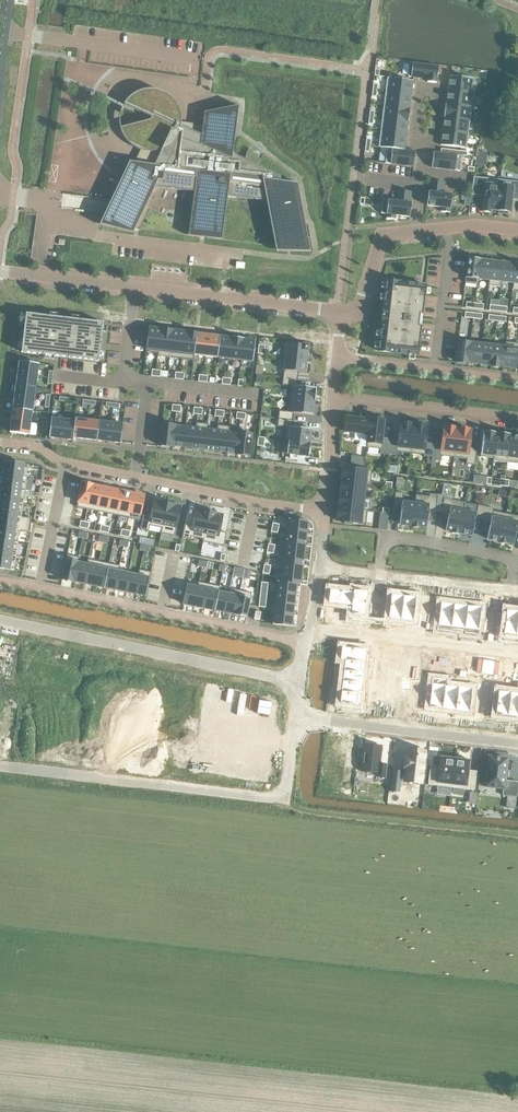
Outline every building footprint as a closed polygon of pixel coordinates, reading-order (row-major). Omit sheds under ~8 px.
[(409,76),(437,80),(438,67),(411,63),(409,76)] [(449,76),(448,90),(471,93),(473,79),(449,76)] [(387,78),(386,91),(411,94),(412,81),(387,78)] [(167,94),(165,93),(163,92),(160,91),(157,90),(154,89),(152,89),(149,89),(146,90),(143,90),(140,91),(137,92),(135,93),(133,95),(130,97),(129,98),(127,100),(125,102),(124,104),(125,104),(151,117),(150,120),(120,127),(123,135),(128,141),(134,146),(141,150),(149,151),(148,154),(145,153),(143,155),(142,157),(142,159),(144,161),(143,164),(130,162),(101,224),(135,228),(155,187),(194,192),(189,235),(222,239),(227,196),(267,201),(275,246),(310,251),(297,184),(281,181),(280,176),(257,165),(258,163),(259,163),(260,162),(261,160),(259,158),(259,155),(256,152),(253,152),(249,148),(248,151),(247,154),(246,156),(246,157),(246,160),(233,154),(239,106),(205,112),(205,113),(202,135),(195,132),(195,129),(194,127),(192,126),(189,126),(188,128),(181,125),(181,118),(180,111),(177,104),(175,102),(173,99),(171,96),(169,95),(167,94)] [(448,90),(446,104),(470,106),(471,93),(448,90)] [(386,91),(384,105),(409,108),(411,94),(386,91)] [(446,104),(444,117),(468,120),(470,106),(446,104)] [(384,105),(383,119),(408,122),(409,108),(384,105)] [(444,117),(443,131),(466,134),(468,120),(444,117)] [(381,132),(406,135),(408,122),(383,119),(381,132)] [(465,148),(466,134),(443,131),(441,145),(465,148)] [(379,146),(388,147),(404,149),(406,135),(381,132),(379,146)] [(386,163),(413,166),(415,152),(404,150),(404,149),(388,147),(386,163)] [(460,171),(462,156),(434,153),(432,168),(460,171)] [(472,194),(471,195),(473,195),(484,196),(483,212),(491,213),(491,210),(497,211),(500,179),(474,176),(472,194)] [(513,200),(517,200),(517,182),(500,179),(497,211),(511,213),(513,200)] [(429,191),(427,206),(441,207),(441,211),(450,213),(452,194),(449,194),(443,193),(444,182),(431,180),(429,191)] [(383,200),(381,213),(387,214),(386,218),(395,219),(396,215),(410,217),(412,203),(410,203),(397,201),(390,200),(384,199),(383,199),(383,200)] [(477,284),(478,279),(480,259),(468,257),(465,283),(477,284)] [(480,259),(478,279),(490,280),(492,261),(480,259)] [(501,287),(501,282),(504,262),(492,261),(490,280),(489,286),(501,287)] [(504,262),(501,282),(513,283),(515,264),(504,262)] [(378,351),(417,356),(426,285),(387,281),(378,351)] [(26,313),(22,352),(99,361),(103,323),(26,313)] [(150,328),(147,351),(159,353),(161,330),(150,328)] [(159,353),(158,355),(170,357),(173,331),(161,329),(161,330),(159,353)] [(173,331),(170,357),(182,358),(185,332),(173,331)] [(185,332),(182,358),(194,359),(194,354),(197,334),(185,332)] [(197,334),(194,354),(206,355),(208,335),(197,334)] [(208,335),(206,355),(218,357),(220,336),(208,335)] [(220,336),(218,357),(229,358),(232,338),(220,336)] [(232,338),(229,358),(241,360),(243,339),(232,338)] [(243,339),(241,360),(253,361),(255,340),(243,339)] [(458,341),(456,361),(468,363),(468,362),(471,343),(458,341)] [(282,342),(280,356),(285,357),(307,359),(308,351),(309,345),(282,342)] [(506,347),(503,366),(516,368),(517,348),(517,343),(506,342),(506,347)] [(468,362),(480,364),(482,345),(482,344),(471,343),(468,362)] [(494,346),(482,345),(480,364),(492,366),(494,346)] [(506,348),(494,346),(492,366),(503,367),(506,348)] [(285,357),(283,377),(298,379),(299,372),(306,372),(307,359),(285,357)] [(19,361),(17,373),(38,376),(40,363),(19,361)] [(17,373),(16,384),(36,387),(38,376),(17,373)] [(283,377),(282,385),(289,386),(288,398),(315,402),(316,388),(297,386),(298,379),(283,377)] [(16,384),(14,396),(34,399),(36,387),(16,384)] [(14,396),(13,408),(33,411),(34,399),(14,396)] [(279,410),(278,418),(293,420),(294,413),(313,415),(315,402),(288,398),(287,411),(279,410)] [(13,408),(11,420),(31,422),(33,411),(13,408)] [(345,416),(343,432),(367,435),(369,419),(345,416)] [(51,417),(49,437),(61,439),(64,419),(51,417)] [(367,435),(366,443),(367,443),(367,447),(380,449),(380,454),(389,455),(390,438),(383,438),(386,419),(369,417),(369,419),(367,435)] [(76,420),(74,437),(85,439),(87,419),(76,418),(76,420)] [(278,418),(277,426),(285,427),(283,440),(310,443),(310,442),(312,429),(292,427),(293,420),(278,418)] [(64,419),(61,439),(74,440),(74,437),(76,420),(64,419)] [(87,419),(85,439),(97,440),(99,420),(87,419)] [(11,420),(10,432),(29,434),(31,422),(11,420)] [(99,420),(97,440),(108,442),(111,422),(99,420)] [(398,451),(411,453),(414,423),(400,421),(397,439),(390,438),(389,455),(397,456),(398,451)] [(111,422),(108,442),(121,443),(123,423),(111,422)] [(186,426),(183,447),(194,448),(197,422),(196,422),(196,427),(186,426)] [(197,422),(194,448),(205,449),(208,423),(197,422)] [(162,423),(159,445),(172,446),(175,425),(162,423)] [(208,423),(205,449),(215,451),(218,425),(217,430),(208,429),(208,424),(208,423)] [(424,455),(423,456),(432,457),(434,443),(427,443),(429,425),(414,423),(411,453),(424,455)] [(175,425),(172,446),(173,446),(183,447),(186,426),(175,425)] [(218,425),(215,451),(227,452),(230,429),(230,426),(218,425)] [(441,456),(454,457),(458,427),(443,425),(441,444),(434,443),(432,457),(432,460),(440,461),(441,456)] [(477,448),(470,447),(472,429),(458,427),(454,457),(467,459),(466,464),(475,465),(477,448)] [(230,429),(227,452),(236,453),(236,454),(237,454),(240,432),(240,430),(230,429)] [(493,461),(494,461),(497,432),(484,431),(481,457),(494,458),(493,461)] [(240,432),(237,454),(250,456),(252,434),(240,432)] [(494,461),(507,462),(510,434),(497,432),(494,461)] [(517,464),(517,436),(511,435),(511,434),(510,434),(507,462),(517,464)] [(283,440),(282,453),(290,454),(290,458),(298,459),(298,455),(309,456),(310,443),(283,440)] [(352,456),(350,467),(364,469),(366,457),(352,456)] [(29,464),(6,461),(0,505),(0,568),(14,570),(20,531),(30,532),(32,518),(22,517),(29,464)] [(342,466),(340,481),(343,481),(367,484),(371,484),(372,471),(369,470),(369,469),(364,469),(350,467),(342,466)] [(340,481),(339,494),(364,497),(365,497),(367,484),(343,481),(340,481)] [(77,507),(87,509),(92,485),(82,482),(77,507)] [(87,509),(98,511),(103,487),(92,485),(87,509)] [(98,511),(108,513),(113,489),(103,487),(98,511)] [(108,513),(118,515),(123,491),(113,489),(108,513)] [(118,515),(129,518),(134,493),(123,491),(118,515)] [(394,506),(402,507),(400,525),(412,526),(412,527),(413,528),(416,502),(403,501),(404,493),(395,492),(394,506)] [(140,520),(144,495),(134,493),(129,518),(140,520)] [(419,527),(427,528),(429,510),(436,511),(438,494),(430,493),(429,496),(417,495),(416,502),(413,528),(419,528),(419,527)] [(339,494),(337,507),(364,510),(364,509),(365,497),(364,497),(339,494)] [(459,535),(459,534),(464,510),(465,502),(444,498),(441,511),(449,513),(445,531),(452,532),(452,533),(459,535)] [(150,525),(162,528),(168,503),(154,500),(151,517),(143,515),(140,529),(149,530),(150,525)] [(181,506),(168,503),(162,528),(161,533),(175,536),(181,506)] [(476,519),(483,520),(486,507),(478,505),(477,513),(464,510),(459,534),(472,536),(476,519)] [(368,510),(364,509),(364,510),(337,507),(336,522),(344,523),(344,524),(353,525),(353,524),(362,525),(362,524),(366,524),(368,510)] [(499,543),(500,543),(505,518),(506,513),(493,511),(494,508),(486,507),(483,520),(491,522),(487,540),(500,542),(499,543)] [(185,524),(182,537),(191,539),(191,537),(203,539),(204,539),(209,512),(196,509),(193,525),(185,524)] [(219,531),(223,514),(209,512),(204,539),(203,539),(203,541),(224,546),(227,532),(219,531)] [(517,527),(517,516),(506,513),(505,518),(500,543),(506,545),(507,544),(514,545),(517,527)] [(289,519),(288,530),(307,532),(308,521),(289,519)] [(288,530),(286,540),(306,542),(307,532),(288,530)] [(285,550),(305,553),(306,542),(286,540),(285,550)] [(285,550),(284,561),(303,563),(305,553),(285,550)] [(62,579),(73,581),(77,562),(78,562),(79,557),(78,557),(67,555),(62,579)] [(83,583),(93,585),(98,561),(88,559),(87,564),(83,583)] [(93,585),(104,587),(109,563),(98,561),(93,585)] [(284,561),(283,571),(302,574),(303,563),(284,561)] [(73,581),(83,583),(87,564),(78,562),(77,562),(73,581)] [(104,587),(114,590),(118,570),(119,571),(120,565),(119,565),(109,563),(104,587)] [(243,578),(245,569),(235,567),(233,576),(243,578)] [(151,572),(140,569),(139,575),(135,594),(146,596),(151,572)] [(114,590),(124,592),(128,572),(119,571),(118,570),(114,590)] [(282,582),(297,584),(301,584),(302,574),(283,571),(282,581),(282,582)] [(124,592),(135,594),(139,575),(128,572),(124,592)] [(273,624),(292,626),(297,584),(282,582),(282,581),(278,581),(273,624)] [(199,587),(195,606),(205,608),(210,584),(199,582),(198,587),(199,587)] [(210,584),(205,608),(215,611),(219,592),(220,586),(210,584)] [(183,604),(195,606),(199,587),(198,587),(187,585),(183,604)] [(229,594),(226,613),(236,615),(241,590),(229,588),(228,594),(229,594)] [(330,589),(328,603),(352,606),(353,591),(330,589)] [(352,606),(351,614),(365,616),(368,591),(354,589),(353,591),(352,606)] [(247,617),(252,592),(241,590),(236,615),(247,617)] [(215,611),(226,613),(229,594),(228,594),(219,592),(215,611)] [(382,609),(380,623),(388,624),(389,618),(401,620),(404,595),(391,594),(389,610),(382,609)] [(404,595),(401,620),(413,621),(412,626),(420,627),(422,614),(415,613),(417,597),(404,595)] [(432,616),(430,630),(438,631),(439,626),(452,627),(455,603),(441,602),(439,617),(432,616)] [(455,603),(452,627),(465,629),(468,605),(455,603)] [(468,605),(465,629),(478,630),(478,635),(486,636),(487,623),(480,622),(482,606),(468,605)] [(496,638),(503,639),(504,634),(516,635),(517,619),(517,611),(506,609),(504,625),(497,625),(496,638)] [(335,630),(334,638),(348,639),(349,632),(335,630)] [(341,646),(340,660),(345,660),(365,662),(366,650),(371,651),(372,643),(358,641),(357,648),(341,646)] [(47,653),(45,672),(54,673),(57,655),(47,653)] [(100,660),(97,679),(106,680),(109,662),(100,660)] [(345,660),(343,670),(363,673),(365,662),(345,660)] [(109,662),(106,680),(116,681),(119,663),(109,662)] [(162,668),(159,687),(169,688),(171,670),(162,668)] [(343,670),(342,681),(362,683),(363,673),(343,670)] [(425,677),(424,691),(431,692),(429,707),(443,709),(445,685),(432,683),(433,678),(425,677)] [(342,681),(341,691),(361,693),(362,683),(342,681)] [(459,686),(456,710),(470,712),(472,697),(479,697),(480,684),(473,683),(472,688),(459,686)] [(492,683),(490,697),(497,698),(495,715),(508,716),(511,692),(498,690),(499,684),(492,683)] [(445,685),(443,709),(456,710),(459,686),(445,685)] [(341,691),(340,703),(359,706),(361,693),(341,691)] [(508,716),(517,717),(517,692),(511,692),(508,716)] [(248,698),(247,712),(272,715),(274,701),(256,699),(248,698)] [(232,701),(230,715),(238,716),(239,702),(232,701)] [(5,748),(9,716),(0,715),(0,748),(5,748)] [(86,754),(100,756),(102,738),(110,739),(112,725),(104,724),(103,730),(89,729),(86,754)] [(122,734),(120,751),(135,752),(134,759),(145,761),(145,760),(148,738),(122,734)] [(148,738),(145,760),(157,761),(157,755),(171,757),(173,741),(159,739),(148,738)] [(173,741),(171,757),(185,759),(185,765),(196,766),(199,744),(187,742),(173,741)] [(339,742),(331,741),(330,750),(326,750),(325,758),(329,759),(327,770),(355,773),(356,759),(348,758),(349,742),(340,741),(339,742)] [(365,744),(362,772),(379,774),(378,777),(385,778),(387,765),(381,764),(383,746),(365,744)] [(393,770),(390,791),(400,792),(402,780),(422,783),(426,751),(422,750),(422,748),(413,747),(413,749),(408,749),(407,758),(405,757),(404,767),(406,767),(406,773),(403,773),(403,771),(393,770)] [(430,770),(428,784),(451,787),(455,758),(453,758),(453,756),(443,755),(442,757),(441,757),(439,766),(439,771),(430,770)] [(455,758),(451,787),(475,790),(476,776),(468,775),(469,770),(470,760),(468,760),(468,758),(457,756),(457,759),(455,758)] [(485,786),(503,788),(503,795),(507,796),(517,797),(517,785),(517,781),(505,779),(508,758),(489,756),(485,786)]
